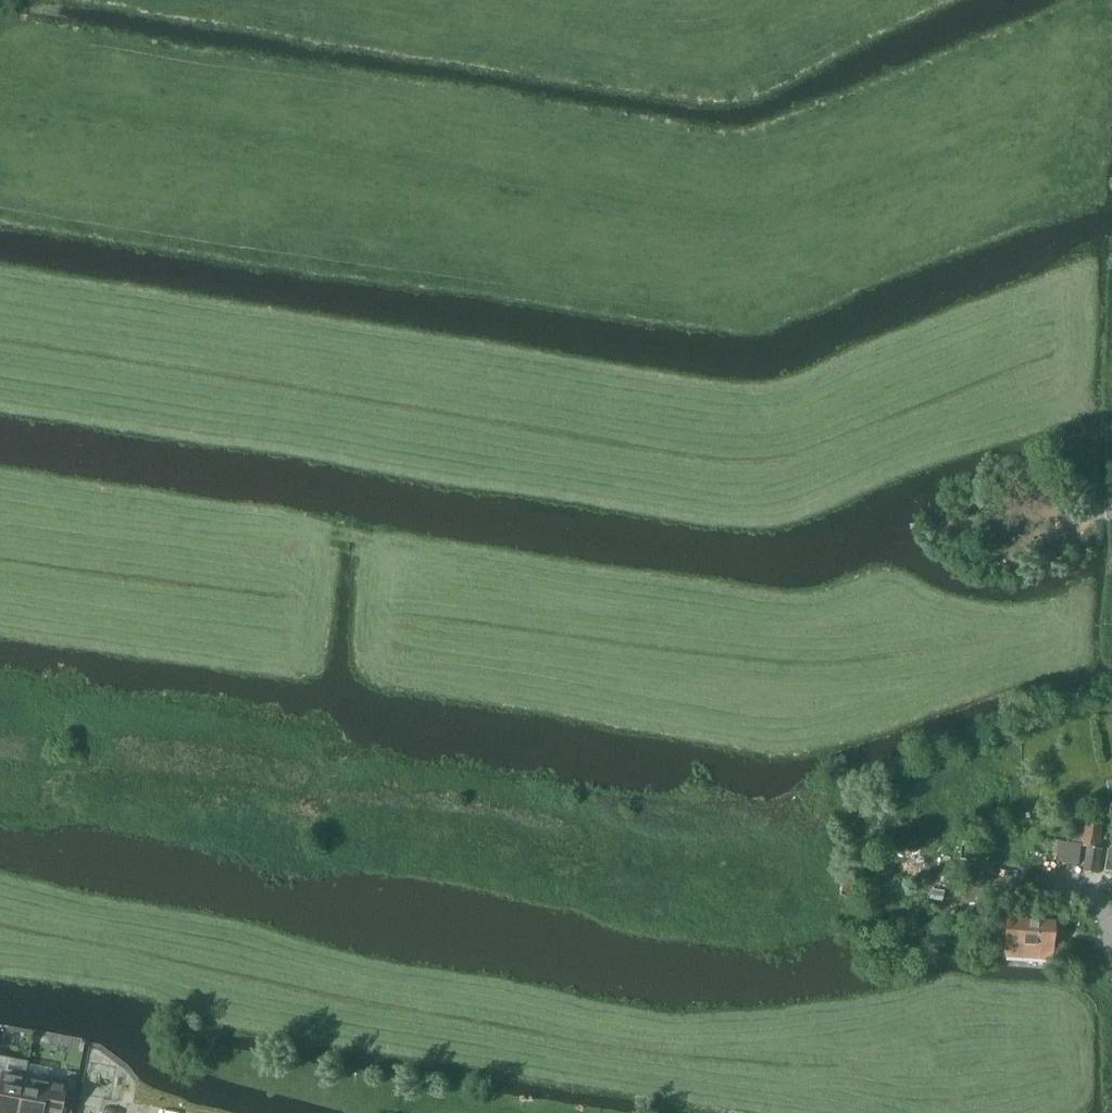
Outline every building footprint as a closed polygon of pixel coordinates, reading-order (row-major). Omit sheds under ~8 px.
[(1087,847),(1083,873),(1099,875),(1103,849),(1100,848),(1101,839),(1103,823),(1088,821),(1085,846),(1087,847)] [(1080,864),(1082,838),(1062,836),(1060,862),(1080,864)] [(1055,922),(1020,920),(1019,921),(994,920),(992,947),(1005,948),(1005,956),(1053,959),(1055,922)] [(27,1076),(4,1071),(5,1068),(0,1067),(0,1112),(20,1112),(27,1076)] [(20,1112),(72,1112),(76,1089),(68,1087),(69,1081),(50,1077),(49,1080),(27,1076),(20,1112)]
